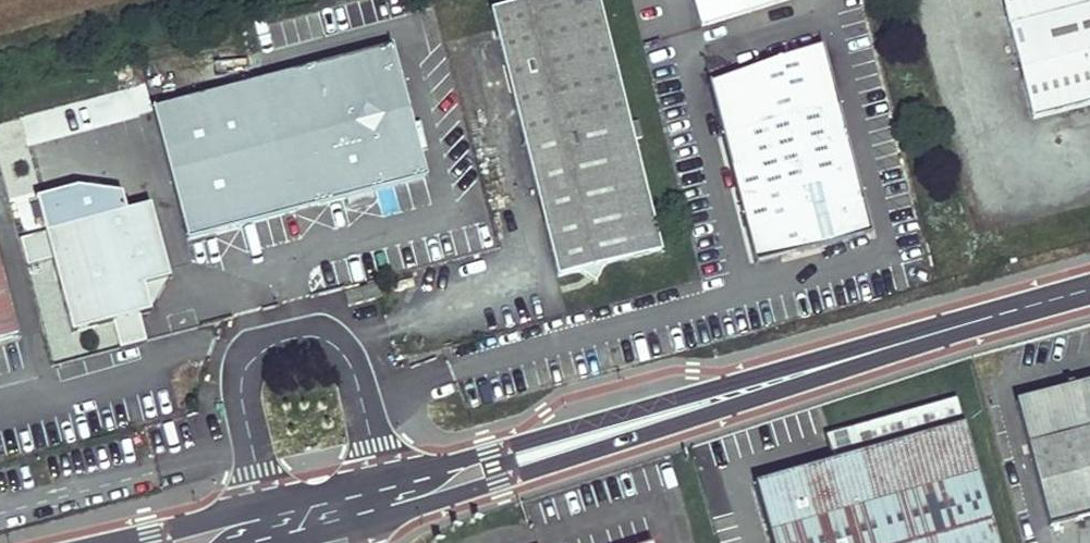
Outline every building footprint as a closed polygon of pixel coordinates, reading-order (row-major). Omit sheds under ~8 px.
[(498,5),(568,274),(671,248),(607,0),(521,0),(498,5)] [(707,21),(776,0),(701,0),(707,21)] [(1027,105),(1089,89),(1089,0),(1000,0),(1027,105)] [(847,100),(824,14),(706,45),(729,130),(847,100)] [(400,43),(160,107),(194,240),(435,175),(400,43)] [(847,100),(729,130),(764,259),(881,229),(847,100)] [(146,289),(170,284),(153,211),(21,240),(27,266),(56,260),(74,336),(116,327),(121,346),(146,341),(141,319),(153,317),(146,289)] [(26,335),(0,242),(0,343),(26,335)] [(1020,413),(1057,536),(1089,526),(1089,391),(1020,413)] [(957,402),(852,432),(859,456),(833,463),(831,458),(800,467),(803,476),(756,489),(771,542),(997,542),(957,402)] [(859,456),(852,432),(826,440),(831,458),(833,463),(859,456)]
